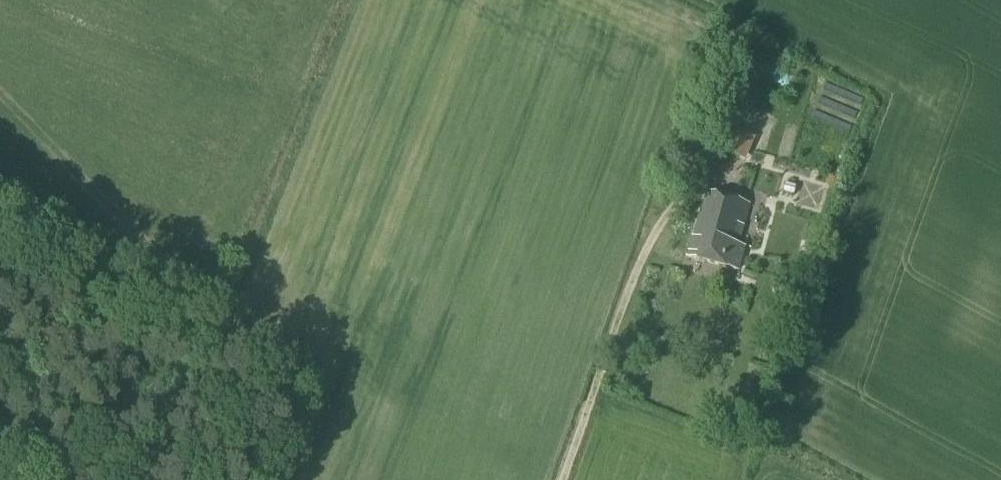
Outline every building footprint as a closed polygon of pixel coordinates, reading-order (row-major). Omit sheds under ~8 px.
[(730,133),(723,150),(736,156),(746,133),(733,128),(730,133)] [(736,273),(743,249),(737,247),(748,207),(706,196),(688,260),(736,273)]
